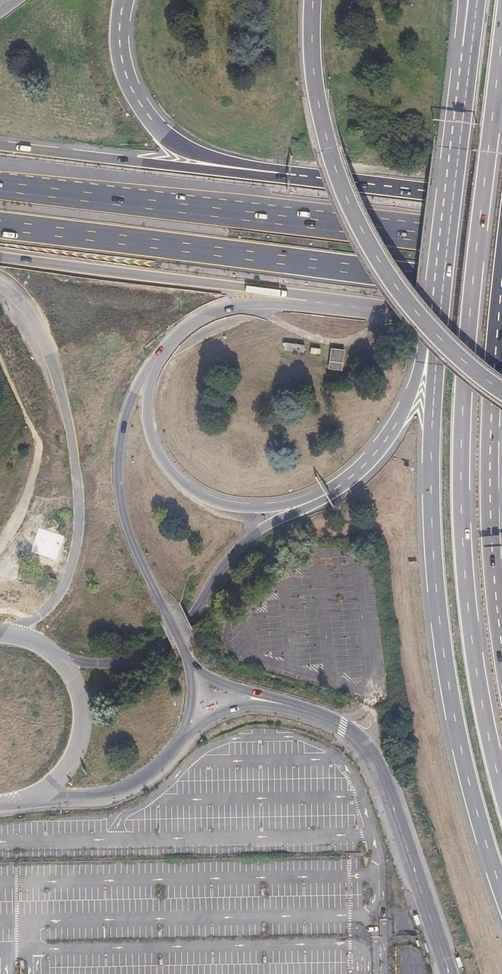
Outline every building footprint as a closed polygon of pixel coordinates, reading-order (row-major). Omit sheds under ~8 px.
[(350,343),(330,341),(328,359),(348,362),(350,343)]
